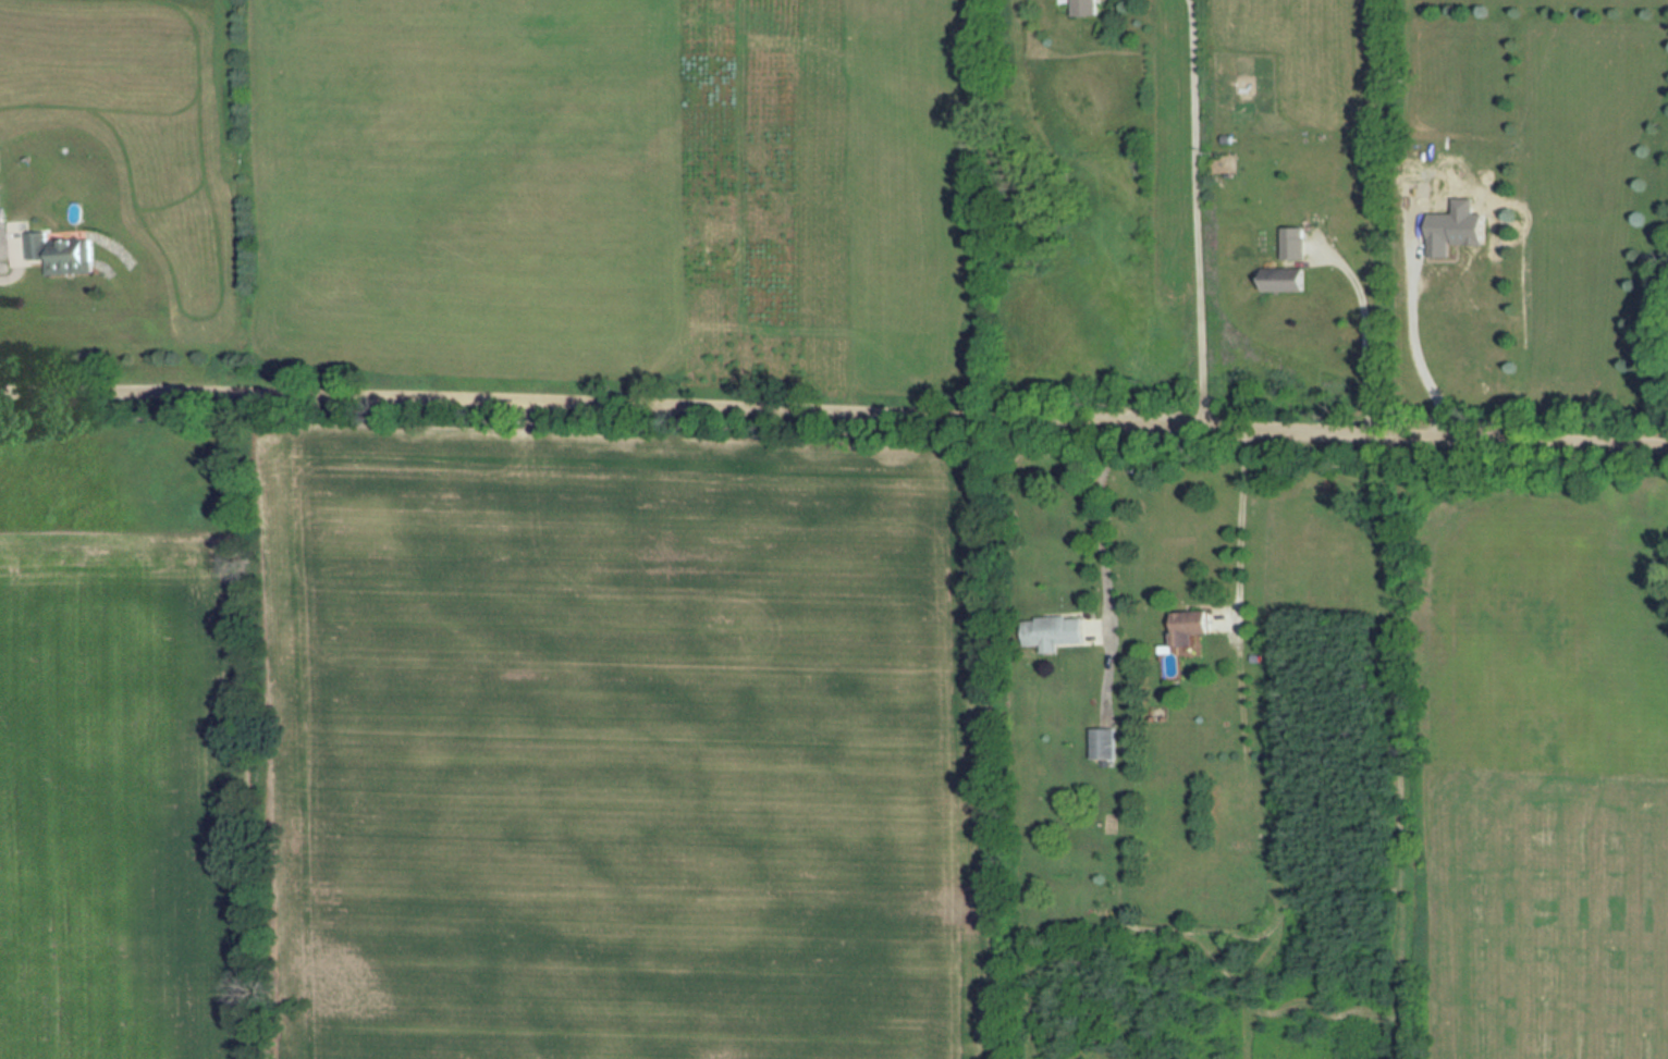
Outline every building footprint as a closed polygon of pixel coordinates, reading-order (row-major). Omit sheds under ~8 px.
[(1075,2),(1077,2),(1078,15),(1102,14),(1101,0),(1075,0),(1075,2)] [(49,274),(93,272),(90,235),(27,238),(28,260),(48,259),(49,274)] [(1269,291),(1309,291),(1309,267),(1269,267),(1269,291)] [(1212,611),(1173,611),(1173,645),(1197,645),(1197,633),(1212,633),(1212,611)] [(1101,644),(1100,617),(1088,618),(1088,613),(1023,617),(1025,646),(1042,645),(1042,653),(1057,652),(1056,646),(1101,644)] [(1116,758),(1116,729),(1091,729),(1091,758),(1116,758)]
